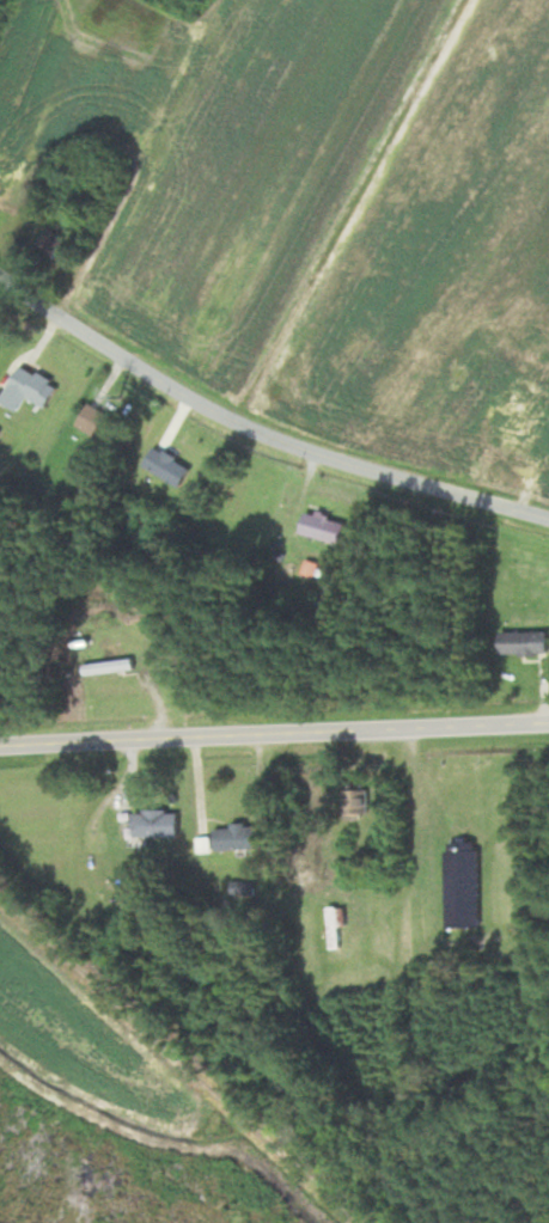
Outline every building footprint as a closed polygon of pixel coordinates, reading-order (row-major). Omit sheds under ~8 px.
[(55,385),(14,363),(0,390),(0,405),(16,414),(23,400),(43,410),(55,385)] [(74,425),(105,443),(115,426),(105,421),(107,417),(86,405),(74,425)] [(189,470),(153,446),(140,466),(176,490),(189,470)] [(337,548),(343,525),(302,514),(295,537),(337,548)] [(497,632),(497,657),(546,657),(546,632),(497,632)] [(129,673),(129,664),(83,664),(83,673),(129,673)] [(342,821),(365,821),(365,790),(342,790),(342,821)] [(130,837),(176,837),(176,811),(130,811),(130,837)] [(210,827),(210,851),(257,851),(257,827),(210,827)] [(444,927),(477,927),(477,842),(443,842),(444,927)] [(341,906),(326,906),(326,948),(341,948),(341,906)]
